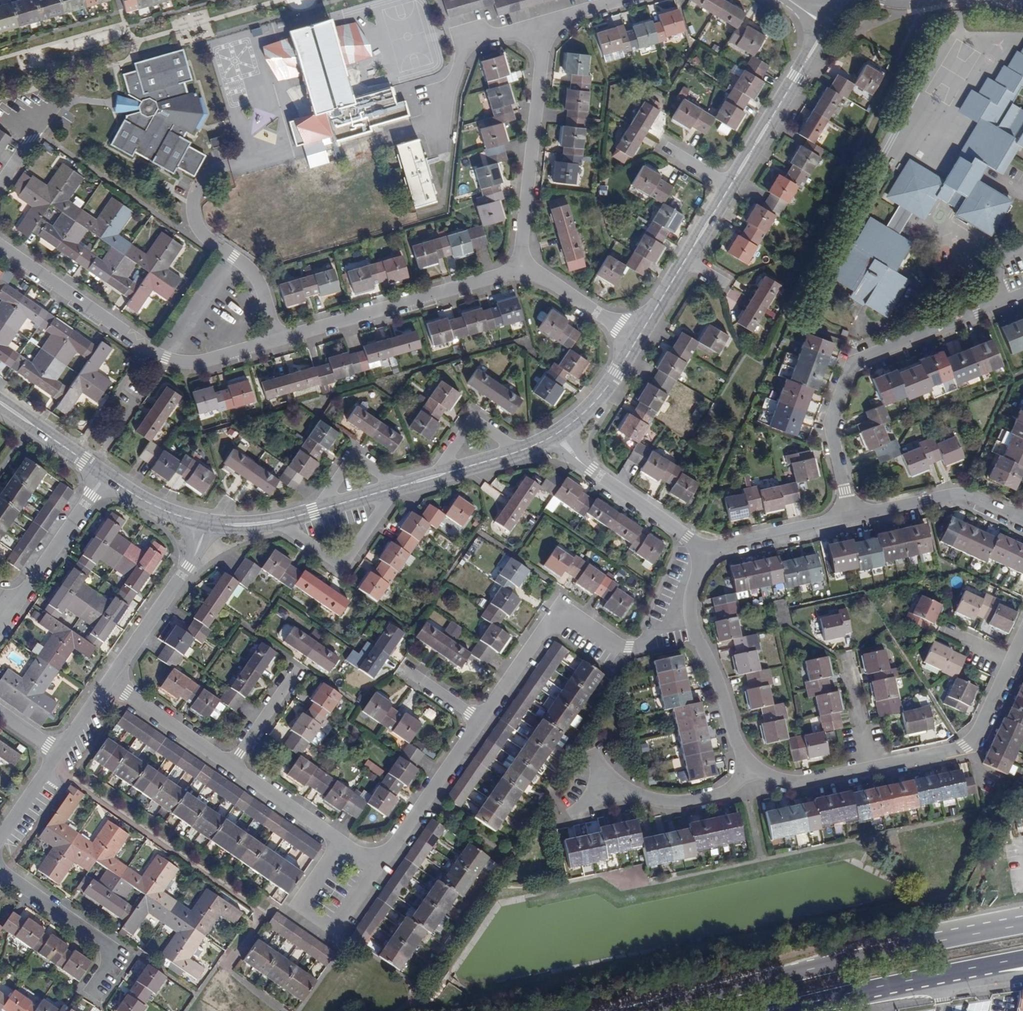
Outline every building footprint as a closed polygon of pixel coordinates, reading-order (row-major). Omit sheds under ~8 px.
[(10,1),(18,26),(29,23),(22,0),(14,0),(10,1)] [(29,23),(41,19),(35,0),(22,0),(29,23)] [(41,19),(52,16),(47,0),(35,0),(41,19)] [(52,16),(63,12),(60,0),(47,0),(52,16)] [(63,12),(75,9),(72,0),(60,0),(63,12)] [(75,9),(86,6),(85,0),(72,0),(75,9)] [(138,9),(135,0),(123,0),(126,12),(138,9)] [(138,9),(149,5),(147,0),(135,0),(138,9)] [(443,1),(448,16),(459,13),(456,0),(446,0),(443,1)] [(459,13),(471,10),(468,0),(456,0),(459,13)] [(471,10),(482,7),(480,0),(468,0),(471,10)] [(494,4),(498,15),(509,11),(506,0),(493,0),(494,4)] [(509,11),(521,8),(518,0),(506,0),(509,11)] [(521,8),(532,5),(530,0),(518,0),(521,8)] [(713,14),(721,0),(689,0),(713,14)] [(735,28),(738,24),(745,12),(725,0),(721,0),(713,14),(735,28)] [(0,4),(0,8),(6,29),(18,26),(10,1),(0,4)] [(664,36),(684,31),(678,8),(658,14),(660,21),(652,23),(658,42),(665,40),(664,36)] [(457,16),(460,24),(468,22),(465,13),(457,16)] [(322,110),(330,136),(331,142),(371,130),(370,126),(368,120),(379,117),(380,117),(382,123),(409,115),(405,100),(396,102),(391,86),(353,97),(330,19),(290,31),(313,113),(322,110)] [(632,29),(625,31),(630,50),(658,42),(652,23),(651,19),(631,25),(632,29)] [(745,28),(738,24),(735,28),(728,41),(751,55),(764,35),(746,24),(745,28)] [(623,52),(630,50),(625,31),(618,33),(616,26),(596,31),(602,54),(622,49),(623,52)] [(980,122),(969,141),(944,182),(910,162),(889,196),(900,203),(906,207),(913,211),(923,217),(935,196),(939,198),(957,209),(955,214),(989,234),(1010,200),(982,183),(976,180),(986,164),(994,169),(1001,173),(1009,160),(1018,145),(1020,146),(1022,148),(1022,111),(1011,104),(1021,88),(1022,90),(1022,50),(1021,53),(1018,51),(1008,68),(1005,66),(995,82),(989,78),(979,94),(973,90),(963,107),(974,113),(982,118),(980,122)] [(177,167),(182,170),(183,168),(186,169),(185,171),(194,176),(205,155),(188,146),(190,143),(181,138),(185,130),(190,133),(193,127),(201,113),(196,97),(195,91),(182,94),(179,83),(188,80),(179,51),(131,65),(133,72),(120,76),(126,96),(125,95),(125,96),(138,103),(138,104),(135,108),(136,112),(136,113),(122,114),(123,114),(107,143),(127,154),(130,150),(173,173),(177,167)] [(570,73),(569,81),(589,83),(590,75),(587,74),(589,55),(566,52),(564,72),(570,73)] [(481,61),(488,89),(508,83),(505,75),(508,74),(503,55),(481,61)] [(764,72),(768,66),(751,55),(747,62),(764,72)] [(760,80),(764,72),(747,62),(743,70),(760,80)] [(866,64),(853,84),(871,94),(883,74),(866,64)] [(752,99),(763,82),(760,80),(743,70),(728,94),(745,104),(750,97),(752,99)] [(849,91),(853,84),(837,74),(833,81),(849,91)] [(566,88),(563,109),(566,109),(586,111),(589,83),(569,81),(569,88),(566,88)] [(833,81),(829,88),(841,95),(845,98),(849,91),(833,81)] [(486,89),(493,116),(512,111),(510,103),(513,102),(508,83),(488,89),(486,89)] [(677,96),(682,99),(688,89),(683,85),(677,96)] [(826,87),(812,110),(827,119),(841,95),(829,88),(826,87)] [(741,110),(745,104),(728,94),(714,118),(723,123),(719,129),(727,135),(732,128),(734,129),(744,112),(741,110)] [(112,111),(136,112),(135,108),(138,104),(115,95),(112,111)] [(201,113),(193,127),(198,130),(207,113),(201,95),(196,97),(201,113)] [(690,126),(697,130),(708,113),(683,98),(671,118),(689,128),(690,126)] [(643,101),(629,124),(645,133),(658,111),(643,101)] [(982,118),(974,113),(963,107),(960,111),(980,122),(982,118)] [(566,109),(565,117),(585,119),(586,111),(566,109)] [(812,142),(827,119),(812,110),(798,133),(806,139),(812,142)] [(515,119),(512,111),(493,116),(486,118),(489,126),(479,129),(484,148),(503,143),(507,142),(502,123),(515,119)] [(697,130),(704,134),(714,118),(708,113),(697,130)] [(370,126),(382,123),(380,117),(379,117),(368,120),(370,126)] [(565,117),(564,125),(585,128),(585,119),(565,117)] [(630,156),(645,133),(629,124),(615,147),(630,156)] [(562,145),(561,154),(582,156),(585,128),(564,125),(561,125),(559,145),(562,145)] [(5,147),(12,137),(0,129),(0,144),(5,147)] [(209,139),(211,148),(221,145),(219,136),(209,139)] [(323,144),(321,139),(321,138),(303,143),(307,156),(310,166),(328,161),(323,144)] [(418,139),(397,145),(414,205),(435,200),(418,139)] [(806,139),(802,146),(820,157),(824,149),(812,142),(806,139)] [(505,152),(503,143),(484,148),(484,149),(486,157),(505,152)] [(792,164),(788,170),(805,180),(820,157),(802,146),(799,144),(788,162),(792,164)] [(507,159),(505,152),(486,157),(488,164),(497,162),(507,159)] [(283,174),(310,166),(307,156),(281,164),(283,174)] [(475,160),(477,168),(488,164),(486,157),(475,160)] [(17,181),(50,203),(72,170),(67,166),(62,162),(46,184),(32,174),(30,177),(23,172),(17,181)] [(475,168),(482,196),(501,190),(499,183),(503,182),(497,162),(488,164),(477,168),(475,168)] [(631,184),(655,199),(665,182),(659,178),(660,175),(643,164),(631,184)] [(84,177),(72,170),(50,203),(61,211),(74,220),(82,208),(68,199),(84,177)] [(801,187),(805,180),(788,170),(784,177),(778,173),(766,190),(769,192),(787,203),(797,185),(801,187)] [(50,203),(17,181),(12,189),(19,194),(17,196),(31,206),(16,228),(27,236),(31,230),(40,216),(50,203)] [(673,186),(665,182),(655,199),(662,203),(673,186)] [(504,198),(501,190),(482,196),(476,197),(478,205),(477,206),(482,225),(504,219),(499,200),(504,198)] [(769,192),(765,199),(783,210),(787,203),(769,192)] [(96,218),(82,208),(74,220),(88,229),(99,237),(122,203),(111,196),(96,218)] [(765,199),(761,206),(775,215),(779,217),(783,210),(765,199)] [(133,211),(122,203),(99,237),(111,245),(123,254),(131,243),(117,233),(133,211)] [(550,208),(557,235),(575,230),(567,203),(550,208)] [(662,203),(648,226),(664,237),(668,230),(671,232),(682,215),(662,203)] [(747,222),(743,228),(761,239),(775,215),(761,206),(755,203),(744,221),(747,222)] [(884,229),(891,234),(906,207),(900,203),(884,229)] [(891,234),(897,237),(913,211),(906,207),(891,234)] [(31,230),(55,247),(74,220),(61,211),(51,224),(40,216),(31,230)] [(78,242),(88,229),(74,220),(55,247),(80,264),(89,250),(78,242)] [(897,237),(891,234),(884,229),(868,220),(852,246),(856,248),(853,253),(847,264),(844,262),(840,269),(834,279),(853,291),(850,295),(885,316),(907,279),(895,271),(891,268),(893,264),(897,266),(906,252),(898,247),(902,240),(897,237)] [(480,246),(488,244),(482,225),(474,227),(480,246)] [(648,226),(633,250),(650,261),(653,262),(663,245),(661,243),(664,237),(648,226)] [(472,248),(480,246),(474,227),(466,229),(472,248)] [(746,264),(761,239),(743,228),(739,236),(736,234),(726,251),(746,264)] [(453,258),(473,252),(472,248),(466,229),(439,237),(445,256),(452,254),(453,258)] [(145,252),(131,243),(123,254),(136,263),(148,271),(172,237),(160,230),(145,252)] [(582,255),(575,230),(557,235),(564,261),(582,255)] [(183,245),(172,237),(148,271),(174,288),(182,277),(167,268),(183,245)] [(437,259),(445,256),(439,237),(412,246),(418,267),(438,262),(437,259)] [(906,252),(910,245),(902,240),(898,247),(906,252)] [(101,258),(89,250),(80,264),(104,281),(123,254),(111,245),(101,258)] [(853,253),(856,248),(852,246),(844,262),(847,264),(853,253)] [(646,268),(650,261),(633,250),(629,258),(646,268)] [(127,277),(136,263),(123,254),(104,281),(129,299),(139,285),(127,277)] [(625,265),(607,254),(596,274),(612,284),(625,265)] [(402,255),(374,263),(380,281),(387,280),(388,283),(408,277),(402,255)] [(641,276),(646,268),(629,258),(625,265),(641,276)] [(372,284),(380,281),(374,263),(347,270),(353,293),(373,287),(372,284)] [(333,268),(306,276),(312,295),(319,293),(320,296),(339,291),(333,268)] [(129,299),(125,304),(136,312),(152,290),(166,299),(174,288),(148,271),(139,285),(129,299)] [(764,275),(750,299),(765,308),(779,285),(764,275)] [(304,297),(312,295),(306,276),(279,283),(286,306),(305,300),(304,297)] [(0,300),(0,319),(4,322),(23,295),(0,279),(0,299),(1,299),(0,300)] [(738,302),(742,294),(732,289),(728,296),(738,302)] [(26,317),(38,325),(48,312),(23,295),(4,322),(17,331),(26,317)] [(497,306),(490,307),(496,326),(523,319),(516,296),(496,302),(497,306)] [(751,331),(765,308),(750,299),(736,322),(751,331)] [(461,336),(488,329),(482,310),(482,307),(462,312),(462,315),(455,317),(461,336)] [(490,307),(482,310),(488,329),(496,326),(490,307)] [(538,328),(562,344),(573,327),(566,323),(568,319),(551,308),(547,315),(543,311),(540,312),(538,316),(538,319),(542,321),(538,328)] [(50,333),(40,347),(53,356),(73,328),(48,312),(38,325),(50,333)] [(434,344),(461,336),(455,317),(448,319),(447,316),(427,322),(434,344)] [(1022,348),(1022,318),(1012,322),(1022,348)] [(17,331),(4,322),(0,328),(0,360),(10,367),(19,353),(7,345),(17,331)] [(1011,353),(1022,348),(1012,322),(1000,327),(1011,353)] [(709,324),(698,342),(717,353),(728,335),(709,324)] [(573,327),(562,344),(569,348),(580,332),(573,327)] [(97,345),(73,328),(53,356),(66,365),(76,350),(88,359),(97,345)] [(416,329),(390,337),(395,354),(420,347),(416,329)] [(682,331),(677,338),(695,348),(696,346),(698,342),(682,331)] [(829,354),(833,342),(806,333),(802,344),(829,354)] [(390,337),(363,344),(364,349),(368,362),(395,354),(390,337)] [(677,338),(673,345),(690,356),(695,348),(677,338)] [(990,369),(1002,365),(991,338),(979,343),(990,369)] [(113,347),(101,339),(97,345),(88,359),(78,373),(103,391),(111,380),(97,370),(113,347)] [(714,358),(717,353),(698,342),(696,346),(714,358)] [(978,374),(990,369),(979,343),(968,348),(978,374)] [(824,366),(829,354),(802,344),(798,356),(824,366)] [(675,380),(690,356),(673,345),(669,352),(666,350),(655,367),(658,369),(675,380)] [(10,367),(34,384),(53,356),(40,347),(30,361),(19,353),(10,367)] [(588,361),(572,350),(569,348),(558,364),(553,362),(548,369),(565,380),(570,374),(576,378),(588,361)] [(967,379),(978,374),(968,348),(956,352),(967,379)] [(364,349),(356,351),(361,371),(370,368),(368,362),(364,349)] [(945,393),(957,388),(955,383),(945,357),(942,350),(930,355),(945,393)] [(334,379),(354,373),(348,353),(347,351),(328,357),(329,362),(322,364),(327,384),(334,382),(334,379)] [(356,351),(348,353),(354,373),(361,371),(356,351)] [(798,356),(786,352),(782,364),(820,378),(824,366),(798,356)] [(955,383),(967,379),(956,352),(945,357),(955,383)] [(933,398),(945,393),(930,355),(918,360),(920,364),(930,389),(933,398)] [(56,379),(66,365),(53,356),(34,384),(59,400),(68,387),(56,379)] [(322,364),(314,366),(319,383),(320,386),(327,384),(322,364)] [(820,378),(782,364),(778,375),(786,378),(813,388),(816,389),(820,378)] [(919,394),(930,389),(920,364),(909,368),(919,394)] [(314,366),(287,374),(292,391),(319,383),(314,366)] [(467,383),(489,398),(500,383),(477,368),(467,383)] [(895,400),(906,395),(897,372),(896,368),(884,373),(895,400)] [(907,398),(919,394),(909,368),(897,372),(906,395),(907,398)] [(561,386),(565,380),(548,369),(533,391),(552,405),(564,388),(561,386)] [(658,369),(653,376),(671,387),(675,380),(658,369)] [(96,401),(103,391),(78,373),(68,387),(59,400),(55,406),(66,414),(82,392),(96,401)] [(883,404),(895,400),(884,373),(872,378),(882,404),(883,404)] [(266,398),(292,391),(287,374),(261,381),(266,398)] [(653,376),(649,383),(667,394),(671,387),(653,376)] [(808,400),(813,388),(786,378),(782,390),(808,400)] [(228,387),(221,389),(226,409),(254,401),(247,379),(227,384),(228,387)] [(441,379),(425,403),(441,414),(445,408),(448,410),(460,393),(441,379)] [(652,418),(667,394),(649,383),(646,382),(636,399),(639,401),(635,407),(652,418)] [(522,399),(500,383),(489,398),(511,414),(522,399)] [(166,385),(151,408),(166,418),(182,395),(166,385)] [(212,385),(192,390),(198,413),(218,407),(219,411),(226,409),(221,389),(214,391),(212,385)] [(804,411),(808,400),(782,390),(777,401),(804,411)] [(761,409),(800,423),(804,411),(777,401),(766,397),(761,409)] [(437,420),(441,414),(425,403),(409,426),(427,439),(439,422),(437,420)] [(868,419),(886,412),(883,404),(882,404),(865,411),(868,419)] [(347,420),(369,436),(379,421),(357,405),(347,420)] [(637,441),(652,418),(635,407),(630,414),(628,412),(617,429),(637,441)] [(136,430),(150,440),(166,418),(151,408),(136,430)] [(800,423),(761,409),(757,421),(795,435),(800,423)] [(1020,410),(1015,421),(1022,425),(1022,411),(1020,410)] [(881,423),(889,420),(886,412),(868,419),(871,427),(881,423)] [(327,449),(339,432),(320,419),(304,442),(320,453),(324,447),(327,449)] [(401,436),(379,421),(369,436),(391,451),(401,436)] [(1015,421),(1014,421),(1009,432),(1022,438),(1022,425),(1015,421)] [(896,439),(889,441),(881,423),(871,427),(860,431),(868,450),(874,448),(877,455),(899,446),(896,439)] [(996,440),(1022,452),(1022,438),(1009,432),(1001,428),(996,440)] [(944,464),(963,457),(955,436),(936,443),(934,437),(927,439),(935,461),(942,459),(944,464)] [(927,464),(935,461),(927,439),(918,442),(920,447),(902,454),(901,454),(910,475),(929,467),(927,464)] [(139,457),(146,462),(158,445),(150,440),(139,457)] [(991,451),(999,455),(1022,466),(1022,452),(996,440),(991,451)] [(627,459),(634,463),(645,446),(637,441),(627,459)] [(304,442),(288,465),(304,476),(307,478),(318,462),(315,460),(320,453),(304,442)] [(146,462),(152,466),(163,450),(158,445),(146,462)] [(634,463),(641,467),(652,450),(645,446),(634,463)] [(902,454),(899,446),(877,455),(880,463),(901,454),(902,454)] [(223,463),(246,479),(257,463),(234,447),(223,463)] [(180,461),(163,450),(152,466),(150,469),(167,480),(174,470),(181,475),(192,458),(185,453),(180,461)] [(676,465),(652,450),(641,467),(639,470),(656,481),(658,478),(666,482),(676,465)] [(813,457),(810,458),(808,450),(785,455),(787,463),(791,462),(796,482),(818,477),(813,457)] [(1022,469),(1022,466),(999,455),(993,466),(1019,478),(1022,469)] [(25,458),(18,468),(39,483),(46,472),(25,458)] [(215,474),(192,458),(181,475),(187,479),(185,482),(201,493),(215,474)] [(267,494),(278,478),(257,463),(246,479),(267,494)] [(283,472),(299,483),(304,476),(288,465),(283,472)] [(682,469),(676,465),(666,482),(672,486),(668,492),(686,502),(698,482),(681,472),(682,469)] [(1014,489),(1019,478),(993,466),(992,469),(988,477),(1014,489)] [(18,468),(11,477),(33,492),(39,483),(18,468)] [(551,471),(539,488),(546,493),(558,475),(551,471)] [(278,478),(295,490),(299,483),(283,472),(278,478)] [(552,498),(564,480),(558,475),(546,493),(552,498)] [(11,477),(4,488),(26,503),(33,492),(11,477)] [(524,477),(509,499),(524,510),(539,488),(524,477)] [(576,513),(587,496),(581,492),(583,489),(566,478),(564,480),(552,498),(545,509),(552,514),(559,502),(576,513)] [(60,482),(53,492),(67,502),(74,491),(60,482)] [(792,502),(800,501),(796,482),(788,484),(792,502)] [(784,504),(792,502),(788,484),(780,485),(784,504)] [(784,507),(784,504),(780,485),(760,490),(759,485),(751,487),(756,510),(763,509),(764,512),(784,507)] [(744,493),(724,497),(729,519),(749,515),(748,512),(756,510),(751,487),(743,489),(744,493)] [(0,493),(0,499),(19,512),(26,503),(4,488),(0,493)] [(53,492),(46,502),(60,511),(67,502),(53,492)] [(595,501),(587,496),(576,513),(583,518),(586,514),(595,501)] [(458,497),(445,516),(461,527),(474,508),(458,497)] [(12,522),(19,512),(0,499),(0,514),(12,522)] [(508,533),(524,510),(509,499),(493,522),(508,533)] [(586,514),(608,529),(618,514),(596,499),(595,501),(586,514)] [(46,502),(39,512),(53,522),(60,511),(46,502)] [(440,522),(445,516),(429,504),(424,511),(440,522)] [(424,511),(419,517),(430,525),(436,529),(440,522),(424,511)] [(39,512),(33,521),(47,531),(53,522),(39,512)] [(112,512),(94,537),(121,556),(131,543),(117,533),(125,521),(112,512)] [(413,549),(430,525),(419,517),(410,512),(398,529),(401,531),(397,537),(413,549)] [(5,532),(12,522),(0,514),(0,528),(5,532)] [(608,529),(631,545),(639,533),(641,530),(618,514),(608,529)] [(951,547),(962,523),(950,518),(949,521),(945,519),(942,525),(946,527),(939,541),(951,547)] [(33,521),(26,532),(39,541),(47,531),(33,521)] [(962,552),(973,528),(962,523),(951,547),(962,552)] [(919,555),(931,552),(925,525),(912,527),(919,555)] [(906,558),(919,555),(912,527),(900,530),(906,558)] [(973,557),(985,533),(973,528),(962,552),(973,557)] [(894,560),(906,558),(900,530),(888,533),(894,560)] [(26,532),(19,542),(32,551),(39,541),(26,532)] [(646,537),(639,533),(631,545),(628,549),(651,565),(664,546),(648,534),(646,537)] [(882,563),(894,560),(888,533),(876,535),(877,539),(882,563)] [(987,558),(996,539),(985,533),(973,557),(985,563),(987,558)] [(998,563),(1010,540),(998,534),(996,539),(987,558),(998,563)] [(98,559),(113,569),(121,556),(94,537),(77,562),(90,572),(98,559)] [(397,537),(392,544),(409,555),(413,549),(397,537)] [(871,569),(883,567),(882,563),(877,539),(865,542),(871,569)] [(145,553),(131,543),(121,556),(149,576),(167,550),(153,540),(145,553)] [(846,571),(858,568),(853,544),(852,540),(840,543),(846,571)] [(1010,568),(1021,545),(1010,540),(998,563),(999,563),(1010,568)] [(19,542),(13,551),(26,560),(32,551),(19,542)] [(380,561),(376,567),(393,579),(404,563),(409,555),(392,544),(389,542),(378,559),(380,561)] [(859,572),(871,569),(865,542),(853,544),(858,568),(859,572)] [(833,574),(846,571),(840,543),(827,546),(833,574)] [(1022,569),(1022,546),(1021,545),(1010,568),(1021,574),(1022,569)] [(564,573),(570,577),(582,560),(575,556),(573,559),(556,547),(543,567),(560,578),(564,573)] [(262,569),(284,584),(295,569),(289,564),(291,561),(275,550),(262,569)] [(13,551),(5,561),(19,570),(26,560),(13,551)] [(414,559),(409,555),(404,563),(409,567),(414,559)] [(810,583),(822,581),(816,555),(804,557),(810,583)] [(126,579),(118,591),(132,600),(149,576),(121,556),(113,569),(126,579)] [(785,589),(798,586),(792,560),(783,562),(781,556),(778,557),(784,583),(785,589)] [(262,569),(245,557),(240,565),(257,577),(262,569)] [(772,585),(784,583),(778,557),(766,559),(772,585)] [(798,586),(810,583),(804,557),(792,560),(798,586)] [(510,558),(493,581),(501,587),(510,593),(514,586),(517,588),(529,571),(510,558)] [(760,588),(772,585),(766,559),(754,562),(760,588)] [(574,584),(591,595),(593,592),(604,576),(582,560),(570,577),(576,581),(574,584)] [(82,583),(90,572),(77,562),(60,587),(87,606),(96,593),(82,583)] [(747,591),(760,588),(754,562),(742,565),(747,591)] [(257,577),(240,565),(235,571),(252,583),(257,577)] [(736,593),(747,591),(742,565),(729,568),(735,593),(736,593)] [(369,572),(357,589),(377,602),(393,579),(376,567),(371,574),(369,572)] [(302,573),(295,569),(284,584),(291,589),(293,586),(302,573)] [(327,587),(304,570),(302,573),(293,586),(316,602),(327,587)] [(252,583),(235,571),(231,578),(239,583),(248,589),(252,583)] [(607,572),(604,576),(611,581),(614,577),(607,572)] [(224,573),(208,595),(223,606),(239,583),(231,578),(224,573)] [(593,592),(600,597),(611,581),(604,576),(593,592)] [(618,586),(611,581),(600,597),(607,602),(603,608),(619,619),(632,600),(616,589),(618,586)] [(64,609),(78,619),(87,606),(60,587),(43,612),(45,614),(57,621),(64,609)] [(349,602),(327,587),(316,602),(338,617),(349,602)] [(501,587),(489,603),(482,598),(477,604),(485,610),(501,621),(505,615),(508,617),(520,600),(510,593),(501,587)] [(110,602),(96,593),(87,606),(115,625),(132,600),(118,591),(110,602)] [(985,594),(983,600),(975,596),(964,591),(955,612),(974,621),(976,616),(983,619),(993,597),(985,594)] [(736,593),(735,593),(712,598),(714,606),(737,601),(736,593)] [(208,595),(192,618),(193,620),(207,629),(223,606),(208,595)] [(933,624),(941,606),(921,596),(912,615),(908,613),(905,620),(926,631),(930,623),(933,624)] [(1007,634),(1017,613),(998,604),(1000,601),(993,597),(983,619),(990,622),(989,625),(1007,634)] [(739,609),(737,601),(714,606),(716,614),(739,609)] [(92,629),(84,640),(94,648),(98,650),(115,625),(87,606),(78,619),(92,629)] [(740,617),(739,609),(716,614),(717,622),(714,622),(718,642),(733,639),(741,637),(736,618),(740,617)] [(844,634),(851,632),(846,609),(839,610),(840,615),(820,619),(824,641),(844,637),(844,634)] [(490,624),(479,641),(495,652),(498,654),(509,637),(497,628),(501,621),(485,610),(480,617),(490,624)] [(52,634),(36,657),(47,664),(70,631),(57,621),(45,614),(38,624),(52,634)] [(193,620),(189,626),(206,638),(210,631),(207,629),(193,620)] [(415,638),(438,654),(448,639),(425,623),(415,638)] [(389,624),(373,646),(388,656),(403,634),(389,624)] [(201,645),(206,638),(189,626),(184,632),(175,626),(163,643),(166,645),(183,656),(194,640),(201,645)] [(307,658),(317,643),(293,627),(292,629),(288,626),(284,627),(279,633),(280,637),(285,640),(283,642),(307,658)] [(87,658),(94,648),(84,640),(70,631),(47,664),(58,672),(74,649),(87,658)] [(758,642),(756,634),(741,637),(733,639),(735,647),(757,642),(758,642)] [(459,669),(470,654),(448,639),(438,654),(459,669)] [(491,658),(495,652),(479,641),(475,647),(491,658)] [(561,660),(568,651),(554,641),(547,651),(561,660)] [(757,642),(735,647),(736,654),(733,656),(738,676),(746,674),(760,670),(756,650),(759,650),(757,642)] [(948,675),(959,654),(933,642),(923,662),(941,671),(941,672),(948,675)] [(260,643),(245,665),(260,676),(276,653),(260,643)] [(338,658),(317,643),(307,658),(328,673),(338,658)] [(166,645),(161,651),(178,663),(183,656),(166,645)] [(373,679),(388,656),(373,646),(358,669),(373,679)] [(486,665),(491,658),(475,647),(470,654),(486,665)] [(896,668),(889,669),(885,650),(863,654),(867,674),(873,673),(874,681),(894,676),(898,676),(896,668)] [(161,651),(156,658),(173,670),(178,663),(161,651)] [(554,670),(561,660),(547,651),(541,660),(554,670)] [(956,678),(966,657),(959,654),(948,675),(956,679),(956,678)] [(681,656),(653,661),(656,674),(683,668),(681,656)] [(8,669),(0,680),(7,684),(12,688),(19,693),(25,697),(47,664),(36,657),(21,678),(8,669)] [(828,678),(831,677),(827,657),(805,661),(809,681),(805,682),(806,690),(830,685),(828,678)] [(548,680),(554,670),(541,660),(534,670),(548,680)] [(582,661),(575,670),(596,685),(603,676),(582,661)] [(43,694),(58,672),(47,664),(25,697),(31,701),(37,705),(43,709),(49,714),(56,703),(43,694)] [(245,665),(230,688),(244,699),(260,676),(245,665)] [(686,680),(683,668),(656,674),(659,686),(686,680)] [(771,677),(769,669),(760,671),(760,670),(746,674),(747,682),(771,677)] [(178,698),(185,702),(196,685),(173,670),(160,689),(176,700),(178,698)] [(541,690),(548,680),(534,670),(527,680),(541,690)] [(575,670),(569,680),(590,695),(596,685),(575,670)] [(877,710),(900,704),(894,676),(874,681),(871,682),(877,710)] [(768,686),(772,685),(771,677),(747,682),(749,689),(746,690),(750,710),(761,708),(773,705),(768,686)] [(964,714),(977,688),(956,678),(956,679),(947,697),(946,696),(943,704),(964,714)] [(534,699),(541,690),(527,680),(520,690),(534,699)] [(569,680),(562,689),(583,704),(590,695),(569,680)] [(661,698),(689,692),(686,680),(659,686),(661,698)] [(313,702),(309,709),(325,720),(342,697),(322,683),(310,700),(313,702)] [(12,688),(7,684),(0,694),(0,699),(3,701),(12,688)] [(215,718),(225,705),(219,701),(196,685),(185,702),(191,706),(189,709),(205,720),(209,714),(215,718)] [(839,712),(841,711),(837,691),(831,693),(830,685),(806,690),(808,698),(815,697),(819,716),(839,712)] [(240,706),(244,699),(230,688),(228,687),(223,694),(240,706)] [(12,688),(3,701),(10,706),(19,693),(12,688)] [(562,689),(555,700),(576,714),(583,704),(562,689)] [(527,709),(534,699),(520,690),(514,699),(527,709)] [(672,709),(691,704),(689,692),(661,698),(664,710),(672,709)] [(19,693),(10,706),(16,710),(25,697),(19,693)] [(363,711),(386,727),(397,712),(390,707),(392,704),(376,693),(363,711)] [(235,712),(240,706),(223,694),(219,701),(225,705),(235,712)] [(1017,696),(1011,707),(1022,713),(1022,699),(1017,696)] [(25,697),(16,710),(22,715),(31,701),(25,697)] [(520,719),(527,709),(514,699),(506,710),(520,719)] [(555,700),(548,709),(570,724),(576,714),(555,700)] [(31,701),(22,715),(28,719),(37,705),(31,701)] [(703,715),(700,703),(691,704),(672,709),(675,721),(703,715)] [(786,710),(784,703),(773,705),(761,708),(763,716),(786,710)] [(902,712),(900,704),(877,710),(879,717),(902,712)] [(34,723),(43,709),(37,705),(28,719),(34,723)] [(906,735),(934,729),(929,706),(921,707),(921,708),(902,712),(901,713),(906,735)] [(432,720),(437,713),(429,707),(423,714),(432,720)] [(1011,707),(1006,719),(1022,727),(1022,713),(1011,707)] [(40,727),(49,714),(43,709),(34,723),(40,727)] [(309,744),(325,720),(309,709),(305,715),(301,713),(290,730),(292,732),(309,744)] [(548,709),(542,719),(563,734),(570,724),(548,709)] [(514,729),(520,719),(506,710),(500,719),(514,729)] [(788,719),(786,710),(763,716),(764,723),(761,724),(766,744),(788,740),(788,739),(783,720),(788,719)] [(117,724),(127,731),(135,718),(126,711),(117,724)] [(386,727),(409,743),(421,724),(405,713),(403,716),(397,712),(386,727)] [(840,720),(839,712),(819,716),(821,724),(840,720)] [(705,727),(703,715),(675,721),(678,733),(705,727)] [(127,731),(136,738),(145,725),(135,718),(127,731)] [(813,731),(821,729),(819,718),(811,719),(813,731)] [(1022,739),(1022,727),(1006,719),(1004,718),(998,730),(1022,741),(1022,739)] [(507,739),(514,729),(500,719),(493,729),(507,739)] [(542,719),(535,729),(556,744),(563,734),(542,719)] [(842,728),(840,720),(821,724),(822,733),(824,732),(838,729),(842,728)] [(136,738),(146,745),(156,732),(145,725),(136,738)] [(708,739),(705,727),(678,733),(680,745),(708,739)] [(500,748),(507,739),(493,729),(486,739),(500,748)] [(535,729),(528,739),(549,753),(556,744),(535,729)] [(1017,752),(1022,741),(998,730),(993,741),(1017,752)] [(0,735),(0,739),(5,743),(10,737),(3,732),(0,735)] [(146,745),(156,751),(165,738),(156,732),(146,745)] [(292,732),(288,739),(304,750),(309,744),(292,732)] [(828,754),(824,732),(822,733),(804,736),(803,735),(795,737),(800,760),(828,754)] [(792,762),(800,760),(795,737),(788,739),(788,740),(792,762)] [(156,751),(166,758),(175,745),(165,738),(156,751)] [(92,760),(102,767),(117,745),(107,739),(92,760)] [(288,739),(283,746),(299,757),(304,750),(288,739)] [(494,758),(500,748),(486,739),(480,748),(494,758)] [(528,739),(521,749),(542,763),(549,753),(528,739)] [(710,752),(708,739),(680,745),(683,758),(710,752)] [(1012,763),(1017,752),(993,741),(988,752),(1012,763)] [(0,742),(0,758),(13,768),(21,756),(0,742)] [(420,761),(425,754),(409,743),(404,750),(420,761)] [(102,767),(112,774),(127,752),(117,745),(102,767)] [(166,758),(176,765),(185,752),(175,745),(166,758)] [(487,768),(494,758),(480,748),(473,758),(487,768)] [(521,749),(515,758),(535,773),(542,763),(521,749)] [(415,768),(420,761),(404,750),(399,757),(415,768)] [(112,774),(121,780),(136,759),(127,752),(112,774)] [(176,765),(186,772),(194,759),(185,752),(176,765)] [(713,763),(710,752),(683,758),(686,769),(713,763)] [(1006,775),(1012,763),(988,752),(982,764),(1006,775)] [(503,765),(508,768),(529,782),(535,773),(515,758),(510,755),(503,765)] [(305,785),(312,789),(323,773),(299,757),(286,776),(303,788),(305,785)] [(406,787),(418,770),(415,768),(399,757),(383,780),(399,791),(403,785),(406,787)] [(480,778),(487,768),(473,758),(466,768),(480,778)] [(121,780),(131,787),(146,766),(136,759),(121,780)] [(186,772),(195,778),(204,765),(194,759),(186,772)] [(381,777),(385,771),(368,759),(364,765),(381,777)] [(716,776),(713,763),(686,769),(688,782),(716,776)] [(195,778),(205,785),(214,772),(204,765),(195,778)] [(131,787),(141,794),(156,772),(146,766),(131,787)] [(473,787),(480,778),(466,768),(459,777),(473,787)] [(508,768),(501,778),(522,792),(529,782),(508,768)] [(976,793),(973,777),(963,779),(961,770),(949,773),(954,798),(976,793)] [(141,794),(151,801),(166,779),(156,772),(141,794)] [(205,785),(215,792),(224,779),(214,772),(205,785)] [(312,789),(318,794),(329,777),(323,773),(312,789)] [(942,801),(954,798),(949,773),(936,775),(942,801)] [(930,804),(942,801),(936,775),(924,778),(930,804)] [(322,801),(339,813),(341,810),(353,794),(329,777),(318,794),(325,798),(322,801)] [(467,797),(473,787),(459,777),(452,788),(467,797)] [(501,778),(495,788),(515,802),(522,792),(501,778)] [(926,805),(930,804),(924,778),(912,780),(918,806),(926,805)] [(151,801),(161,808),(176,786),(166,779),(151,801)] [(215,792),(224,799),(234,785),(224,779),(215,792)] [(383,780),(366,803),(369,805),(385,817),(397,800),(394,798),(399,791),(383,780)] [(918,808),(918,806),(912,780),(900,783),(906,811),(918,808)] [(893,813),(906,811),(900,783),(888,786),(893,813)] [(224,799),(234,805),(243,792),(234,785),(224,799)] [(161,808),(171,814),(185,793),(176,786),(161,808)] [(881,816),(893,813),(888,786),(876,788),(881,816)] [(460,808),(467,797),(452,788),(445,798),(460,808)] [(495,788),(488,797),(508,812),(515,802),(495,788)] [(869,818),(881,816),(876,788),(864,791),(869,818)] [(856,819),(851,794),(851,791),(838,794),(844,821),(856,819)] [(857,821),(869,818),(864,791),(851,794),(856,819),(857,821)] [(234,805),(244,812),(253,799),(243,792),(234,805)] [(171,814),(180,821),(195,799),(185,793),(171,814)] [(68,794),(45,828),(70,845),(78,833),(64,824),(80,801),(68,794)] [(341,810),(348,815),(359,798),(353,794),(341,810)] [(844,821),(838,794),(826,797),(832,824),(844,821)] [(488,797),(481,807),(502,821),(508,812),(488,797)] [(820,827),(832,824),(826,797),(813,799),(814,802),(820,827)] [(355,820),(366,803),(359,798),(348,815),(355,820)] [(180,821),(191,828),(205,806),(195,799),(180,821)] [(244,812),(254,819),(263,806),(253,799),(244,812)] [(820,829),(820,827),(814,802),(802,805),(808,832),(820,829)] [(796,834),(808,832),(802,805),(790,807),(796,834)] [(191,828),(200,834),(215,813),(205,806),(191,828)] [(254,819),(263,826),(273,812),(263,806),(254,819)] [(494,832),(502,821),(481,807),(474,818),(494,832)] [(784,837),(796,834),(790,807),(778,809),(784,837)] [(771,840),(784,837),(778,809),(765,812),(771,840)] [(263,826),(273,832),(282,819),(273,812),(263,826)] [(200,834),(210,841),(224,820),(215,813),(200,834)] [(731,844),(743,841),(737,813),(725,816),(731,844)] [(719,847),(731,844),(725,816),(713,819),(719,847)] [(273,832),(283,839),(292,826),(282,819),(273,832)] [(439,838),(446,828),(432,819),(425,829),(439,838)] [(707,849),(719,847),(713,819),(701,821),(707,849)] [(210,841),(219,848),(234,826),(224,820),(210,841)] [(630,850),(642,847),(641,839),(636,820),(624,823),(630,850)] [(92,842),(78,833),(70,845),(95,862),(118,828),(107,821),(92,842)] [(694,852),(707,849),(701,821),(688,824),(690,829),(694,852)] [(618,853),(630,850),(624,823),(612,825),(618,853)] [(605,855),(618,853),(612,825),(599,828),(600,833),(605,855)] [(219,848),(229,855),(244,833),(234,826),(219,848)] [(283,839),(293,846),(302,833),(292,826),(283,839)] [(37,870),(47,877),(70,845),(45,828),(38,838),(52,848),(37,870)] [(129,835),(118,828),(95,862),(106,870),(120,879),(128,867),(114,857),(129,835)] [(432,848),(439,838),(425,829),(418,839),(432,848)] [(683,859),(695,856),(694,852),(690,829),(677,832),(683,859)] [(671,861),(683,859),(677,832),(665,834),(671,861)] [(229,855),(239,861),(253,840),(244,833),(229,855)] [(293,846),(303,853),(312,839),(302,833),(293,846)] [(594,863),(606,860),(605,855),(600,833),(588,836),(594,863)] [(659,864),(671,861),(665,834),(653,837),(659,864)] [(582,866),(594,863),(588,836),(576,838),(582,866)] [(646,867),(659,864),(653,837),(641,839),(642,847),(646,863),(646,867)] [(563,841),(569,868),(582,866),(576,838),(563,841)] [(303,853),(312,859),(322,846),(312,839),(303,853)] [(425,858),(432,848),(418,839),(412,848),(425,858)] [(239,861),(248,868),(263,847),(253,840),(239,861)] [(468,843),(461,853),(482,868),(489,857),(468,843)] [(73,863),(87,873),(95,862),(70,845),(47,877),(58,885),(73,863)] [(248,868),(259,875),(273,854),(263,847),(248,868)] [(418,868),(425,858),(412,848),(405,858),(418,868)] [(461,853),(454,863),(475,877),(482,868),(461,853)] [(141,876),(128,867),(120,879),(132,888),(144,896),(167,862),(156,854),(141,876)] [(259,875),(268,882),(283,860),(273,854),(259,875)] [(411,878),(418,868),(405,858),(398,868),(411,878)] [(268,882),(278,888),(293,867),(283,860),(268,882)] [(179,870),(167,862),(144,896),(169,913),(177,901),(163,892),(179,870)] [(454,863),(447,873),(468,887),(475,877),(454,863)] [(278,888),(288,895),(302,874),(293,867),(278,888)] [(405,887),(411,878),(398,868),(391,878),(405,887)] [(96,884),(85,876),(76,889),(101,907),(120,879),(106,870),(96,884)] [(461,897),(468,887),(447,873),(440,883),(458,895),(461,897)] [(398,897),(405,887),(391,878),(384,888),(398,897)] [(123,902),(132,888),(120,879),(101,907),(126,923),(135,910),(123,902)] [(436,880),(430,890),(451,905),(458,895),(440,883),(436,880)] [(391,908),(398,897),(384,888),(377,898),(391,908)] [(191,911),(177,901),(169,913),(194,930),(217,897),(206,889),(191,911)] [(430,890),(423,900),(444,914),(451,905),(430,890)] [(147,914),(162,924),(169,913),(144,896),(135,910),(126,923),(122,929),(132,936),(147,914)] [(241,913),(217,897),(194,930),(205,937),(220,915),(234,925),(241,913)] [(384,917),(391,908),(377,898),(370,908),(384,917)] [(423,900),(416,910),(437,924),(444,914),(423,900)] [(377,927),(384,917),(370,908),(363,918),(377,927)] [(416,910),(409,920),(426,932),(430,934),(437,924),(416,910)] [(20,917),(12,912),(1,928),(9,933),(20,917)] [(267,926),(277,933),(286,919),(277,912),(267,926)] [(160,955),(172,963),(194,930),(169,913),(162,924),(175,933),(160,955)] [(9,933),(32,949),(43,933),(45,931),(27,919),(26,922),(20,917),(9,933)] [(405,917),(398,927),(419,942),(426,932),(409,920),(405,917)] [(370,937),(377,927),(363,918),(356,928),(370,937)] [(277,933),(286,940),(296,926),(286,919),(277,933)] [(286,940),(296,947),(306,933),(296,926),(286,940)] [(398,927),(391,937),(413,952),(419,942),(398,927)] [(363,947),(370,937),(356,928),(349,938),(363,947)] [(194,930),(172,963),(196,980),(204,969),(190,959),(192,956),(198,960),(204,951),(198,947),(205,937),(194,930)] [(49,937),(43,933),(32,949),(56,965),(66,949),(68,947),(51,935),(49,937)] [(296,947),(306,954),(316,939),(306,933),(296,947)] [(391,937),(384,947),(406,962),(413,952),(391,937)] [(306,954),(316,960),(326,946),(316,939),(306,954)] [(267,947),(257,940),(242,961),(252,968),(267,947)] [(316,960),(326,967),(336,953),(326,946),(316,960)] [(252,968),(262,975),(277,954),(267,947),(252,968)] [(399,972),(406,962),(384,947),(377,957),(399,972)] [(73,954),(66,949),(56,965),(79,981),(91,962),(75,951),(73,954)] [(262,975),(272,982),(287,961),(277,954),(262,975)] [(272,982),(281,989),(296,968),(287,961),(272,982)] [(155,994),(166,978),(147,964),(131,988),(147,999),(152,993),(155,994)] [(281,989),(291,995),(306,974),(296,968),(281,989)] [(291,995),(301,1002),(316,981),(306,974),(291,995)] [(147,999),(131,988),(115,1010),(143,1010),(146,1007),(144,1005),(147,999)] [(14,990),(8,998),(1,1009),(4,1010),(35,1010),(38,1006),(14,990)] [(0,993),(0,1010),(1,1009),(8,998),(0,993)] [(70,1009),(63,1004),(59,1010),(43,999),(38,1006),(35,1010),(69,1010),(70,1009)]
